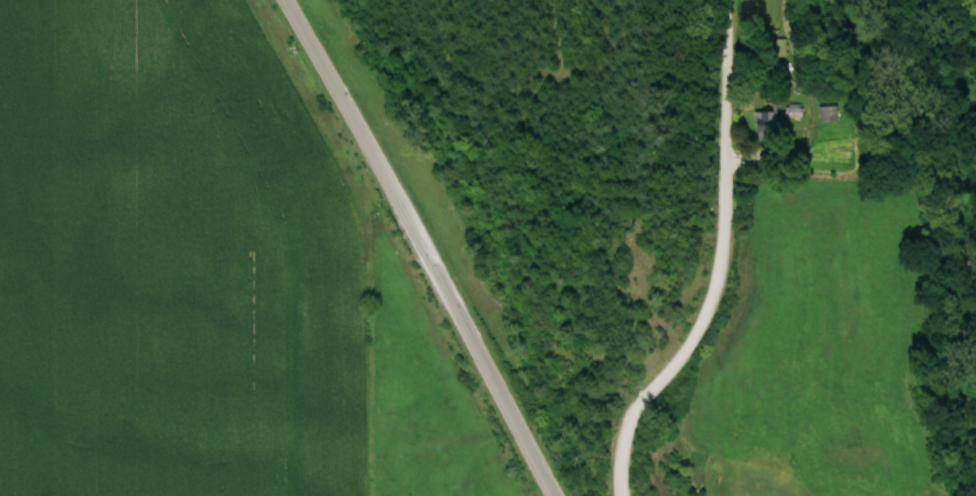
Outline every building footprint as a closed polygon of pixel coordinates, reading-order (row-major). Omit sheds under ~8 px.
[(786,55),(784,40),(774,42),(776,56),(786,55)] [(820,108),(820,122),(832,122),(832,108),(820,108)]
